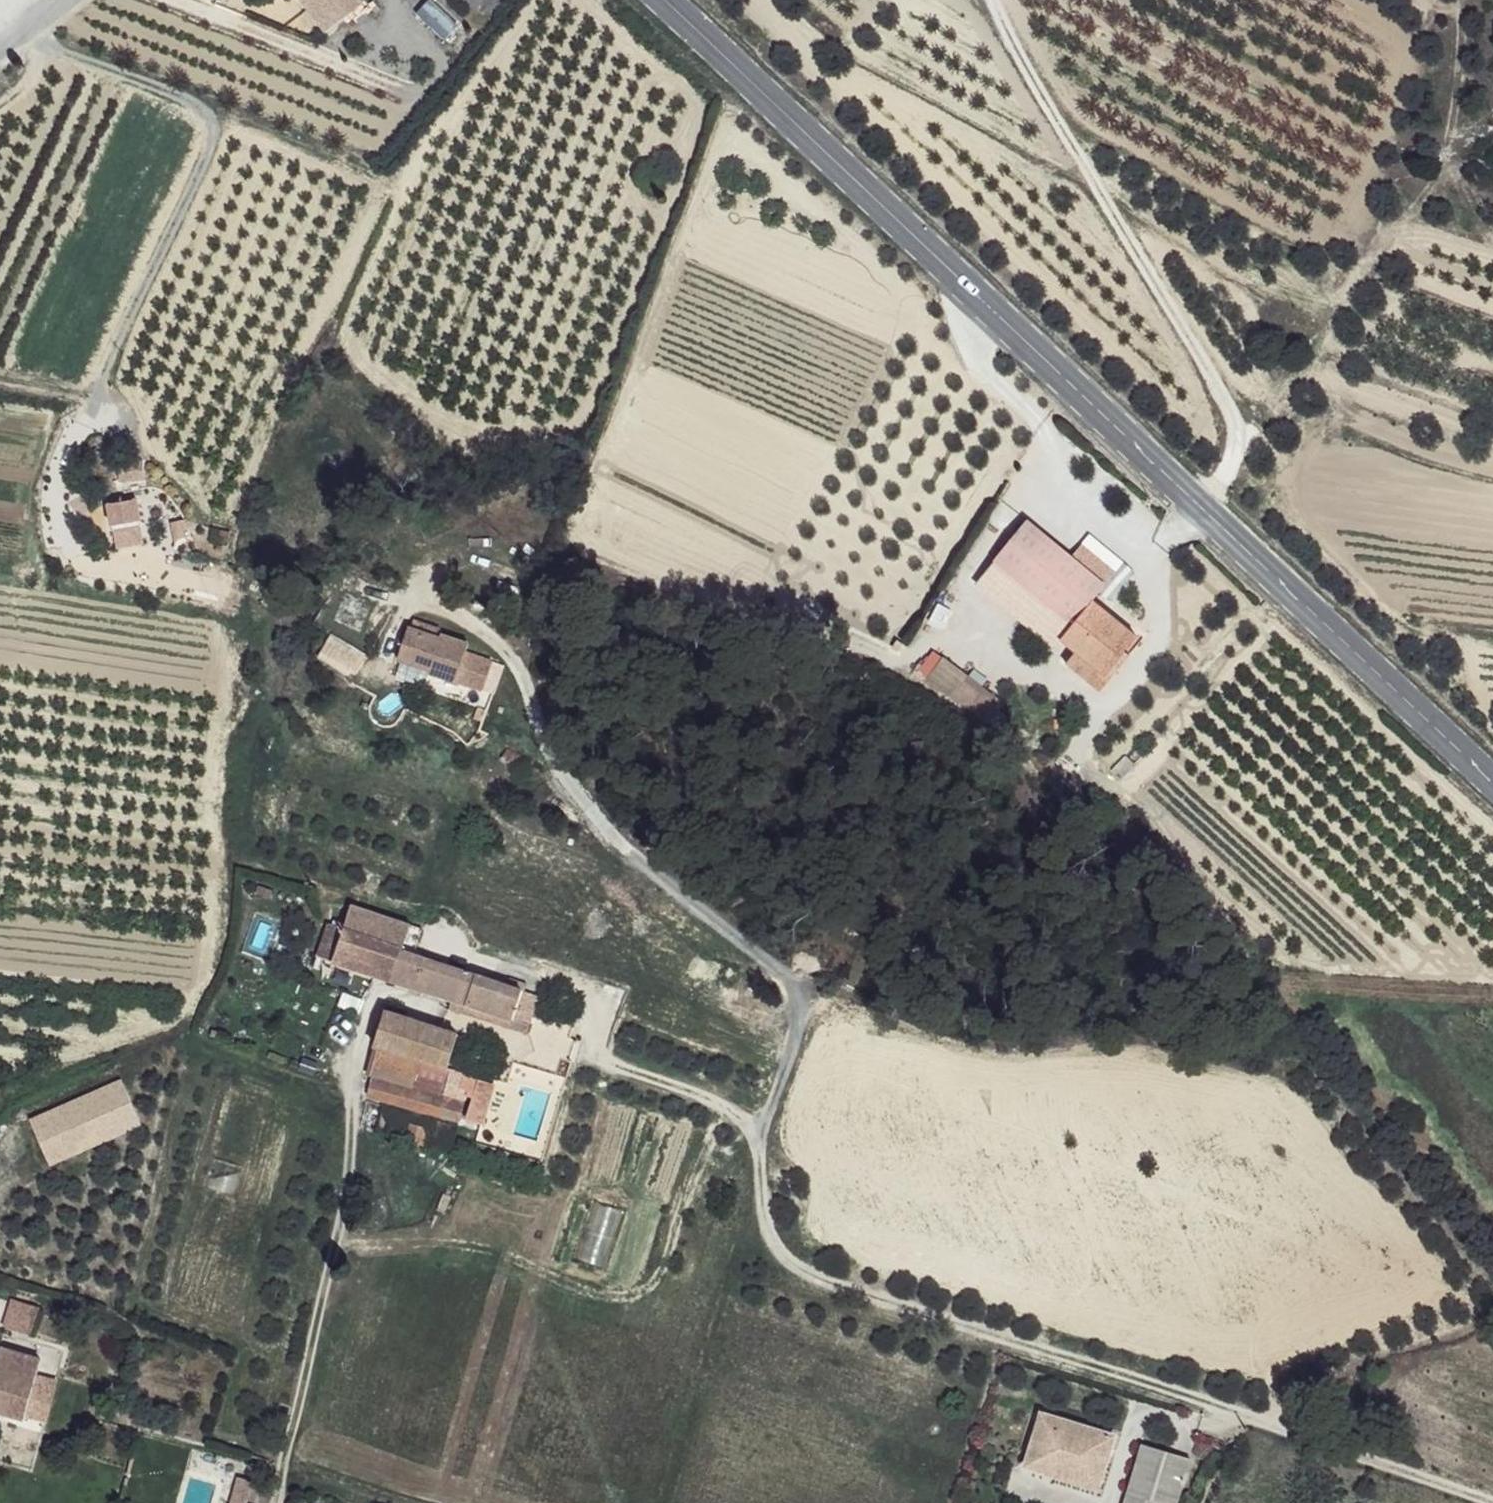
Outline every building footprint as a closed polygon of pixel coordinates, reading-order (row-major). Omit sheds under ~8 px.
[(123,508),(101,506),(99,524),(121,530),(123,508)] [(1071,556),(1026,520),(990,563),(1069,625),(1059,641),(1072,653),(1103,677),(1111,683),(1126,661),(1146,641),(1090,600),(1103,584),(1071,556)] [(1124,563),(1088,533),(1071,556),(1103,584),(1124,563)] [(437,629),(412,622),(410,631),(406,630),(399,661),(430,670),(429,672),(483,686),(491,656),(464,648),(466,640),(438,633),(437,638),(435,638),(437,629)] [(985,720),(1002,696),(941,653),(924,677),(985,720)] [(1072,653),(1064,667),(1098,694),(1103,677),(1072,653)] [(531,763),(505,743),(498,756),(524,774),(531,763)] [(406,925),(350,909),(342,933),(399,950),(406,925)] [(342,933),(329,928),(318,959),(334,964),(507,1017),(505,1028),(522,1034),(534,994),(399,950),(342,933)] [(453,1034),(380,1012),(371,1044),(443,1068),(453,1034)] [(446,1094),(366,1074),(363,1092),(455,1115),(464,1089),(449,1086),(446,1094)] [(123,1077),(27,1110),(45,1160),(140,1128),(123,1077)] [(490,1082),(474,1078),(461,1117),(477,1121),(490,1082)] [(425,1126),(406,1121),(399,1140),(419,1144),(425,1126)] [(1,1324),(31,1332),(38,1305),(9,1296),(1,1324)] [(22,1419),(40,1360),(0,1347),(0,1348),(0,1412),(22,1419)] [(1106,1436),(1034,1412),(1017,1465),(1089,1489),(1106,1436)] [(1136,1446),(1123,1493),(1155,1502),(1171,1502),(1183,1461),(1136,1446)] [(253,1480),(237,1476),(230,1502),(246,1502),(253,1480)]
